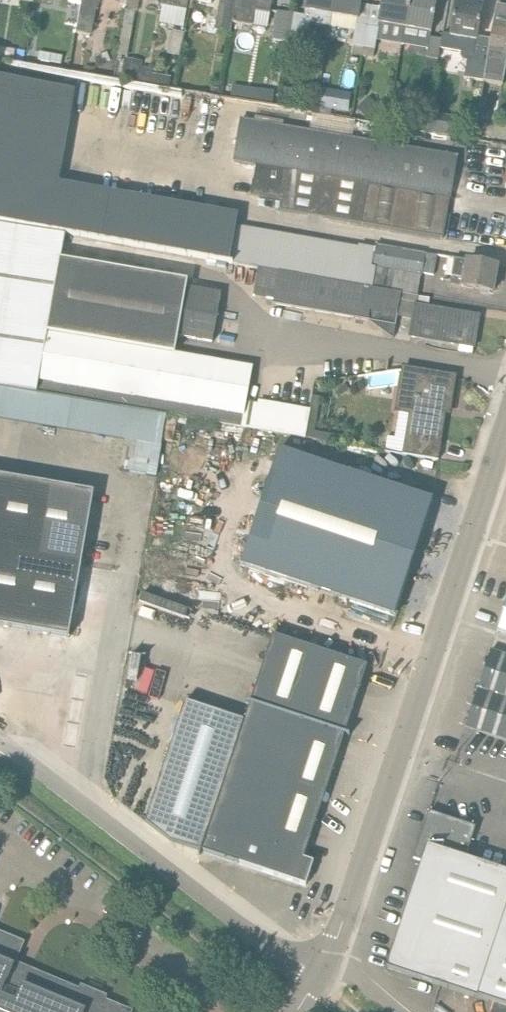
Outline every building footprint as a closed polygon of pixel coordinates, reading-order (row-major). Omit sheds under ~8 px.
[(96,0),(82,0),(77,35),(91,38),(96,0)] [(161,6),(187,10),(188,0),(162,0),(161,6)] [(232,21),(236,0),(225,0),(224,2),(220,1),(215,30),(230,33),(232,21)] [(272,0),(236,0),(232,21),(252,25),(255,11),(270,13),(272,2),(272,0)] [(293,14),(289,42),(288,45),(287,56),(286,62),(297,63),(303,32),(308,33),(310,23),(330,26),(332,15),(334,0),(307,0),(306,10),(305,10),(304,15),(293,14)] [(358,20),(360,4),(361,0),(334,0),(332,15),(358,20)] [(378,23),(405,28),(409,0),(382,0),(378,23)] [(405,28),(431,32),(436,0),(409,0),(405,28)] [(483,81),(484,82),(493,26),(492,25),(486,62),(471,60),(475,40),(476,40),(482,6),(456,2),(450,35),(442,33),(441,39),(439,48),(460,52),(461,52),(460,56),(464,61),(466,61),(464,78),(483,81)] [(274,40),(289,42),(293,14),(277,12),(274,40)] [(362,55),(367,26),(355,25),(351,54),(362,55)] [(375,40),(377,28),(367,26),(362,55),(372,57),(375,40)] [(493,26),(484,82),(502,85),(505,63),(505,28),(493,26)] [(437,59),(439,48),(441,39),(429,37),(425,57),(437,59)] [(287,56),(288,45),(276,43),(275,54),(287,56)] [(141,66),(142,61),(125,58),(121,80),(137,83),(141,66)] [(149,85),(152,73),(152,68),(141,66),(137,83),(149,85)] [(171,76),(152,73),(149,85),(169,88),(171,76)] [(231,263),(236,226),(238,214),(60,182),(76,90),(0,78),(0,222),(231,263)] [(289,107),(292,88),(284,87),(281,106),(289,107)] [(275,91),(259,88),(257,100),(273,103),(275,91)] [(328,88),(325,106),(350,110),(353,91),(328,88)] [(377,105),(368,96),(356,108),(365,117),(377,105)] [(233,161),(255,165),(250,194),(282,200),(281,208),(443,237),(457,155),(283,125),(283,121),(256,116),(255,120),(240,117),(233,161)] [(60,263),(65,235),(0,224),(0,387),(37,394),(37,392),(61,396),(241,426),(301,437),(305,406),(261,399),(260,403),(246,401),(252,367),(210,358),(174,352),(177,336),(212,342),(220,291),(60,263)] [(231,263),(257,268),(414,295),(418,295),(422,273),(433,274),(436,254),(376,244),(375,248),(359,245),(358,247),(236,226),(231,263)] [(493,291),(497,266),(453,258),(448,284),(493,291)] [(414,295),(257,268),(253,295),(273,299),(272,303),(369,320),(392,337),(396,316),(411,318),(414,295)] [(414,295),(411,318),(408,332),(475,343),(481,314),(428,306),(430,297),(418,295),(414,295)] [(457,375),(401,366),(395,407),(394,412),(408,414),(401,454),(438,460),(439,460),(441,445),(434,444),(436,435),(440,416),(442,405),(450,407),(457,375)] [(55,428),(61,398),(37,394),(0,387),(0,418),(55,428)] [(278,448),(259,507),(240,565),(395,616),(433,499),(278,448)] [(93,492),(0,477),(0,548),(82,562),(93,492)] [(69,638),(82,562),(0,548),(0,626),(69,638)] [(497,630),(505,633),(505,603),(497,630)] [(346,733),(368,666),(273,634),(250,702),(246,701),(246,702),(250,703),(202,851),(306,886),(310,874),(309,874),(313,862),(304,859),(345,734),(349,736),(350,734),(346,733)] [(478,689),(466,727),(505,740),(505,656),(491,651),(478,689)] [(412,891),(505,922),(505,872),(463,858),(474,826),(429,812),(414,858),(422,861),(412,891)] [(412,891),(387,968),(494,1003),(505,1007),(505,922),(412,891)] [(131,1011),(36,975),(34,980),(12,971),(22,945),(0,936),(0,1011),(131,1011)] [(494,1003),(491,1011),(505,1011),(505,1007),(494,1003)]
